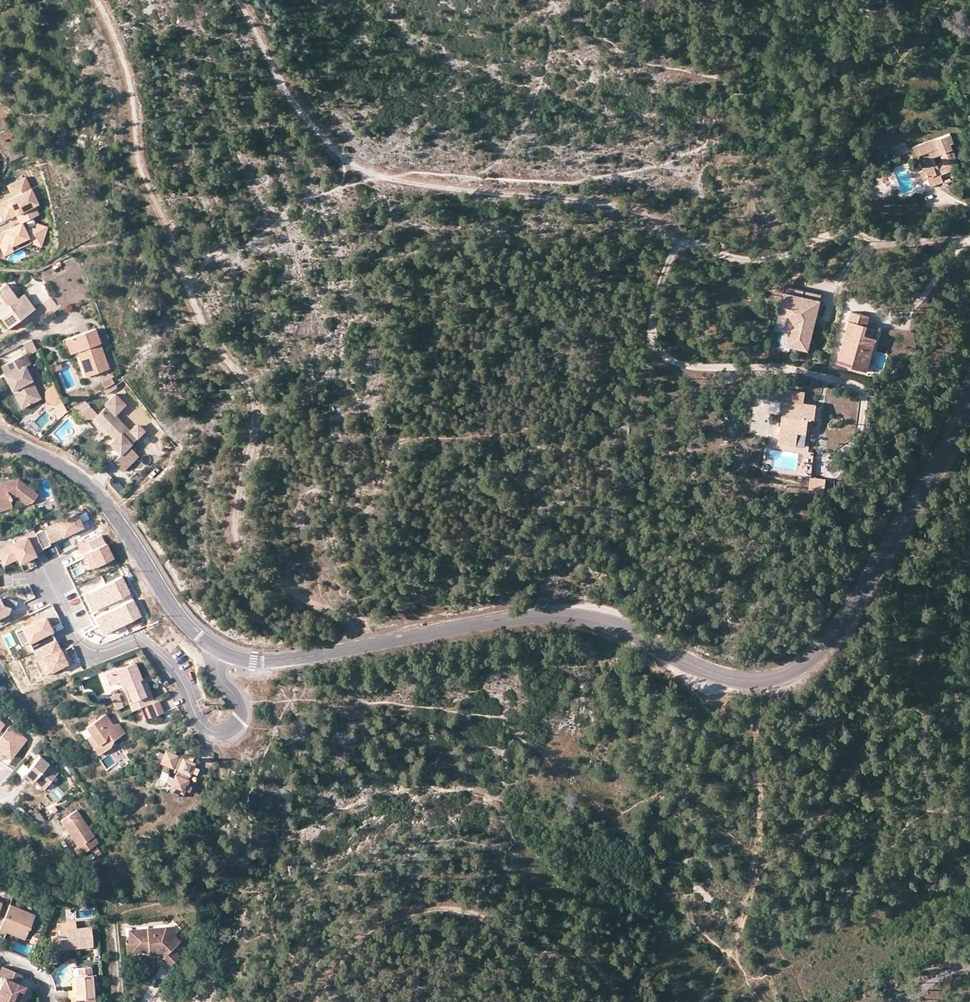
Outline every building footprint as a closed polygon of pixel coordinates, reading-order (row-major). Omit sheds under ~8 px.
[(940,184),(936,175),(958,167),(950,142),(952,141),(949,133),(912,146),(915,155),(917,154),(922,152),(927,167),(918,170),(919,173),(921,178),(927,176),(931,187),(940,184)] [(917,154),(920,162),(909,166),(912,175),(919,173),(918,170),(927,167),(922,152),(917,154)] [(17,215),(22,224),(40,216),(35,207),(38,205),(24,178),(10,185),(16,196),(14,198),(7,201),(15,217),(17,215)] [(14,198),(16,196),(10,185),(8,187),(14,198)] [(15,217),(7,201),(0,205),(0,210),(6,221),(15,217)] [(0,234),(0,245),(1,246),(10,243),(12,247),(19,244),(23,245),(24,247),(32,244),(42,247),(49,228),(38,224),(35,230),(32,229),(26,232),(22,224),(0,234)] [(10,243),(1,246),(5,256),(24,247),(23,245),(19,244),(12,247),(10,243)] [(4,316),(3,316),(11,327),(34,310),(23,295),(17,300),(5,285),(0,289),(0,310),(4,316)] [(791,351),(804,355),(818,305),(801,300),(803,294),(783,288),(776,316),(786,319),(793,330),(787,334),(793,344),(791,351)] [(820,299),(803,294),(801,300),(818,305),(820,299)] [(863,333),(869,314),(850,309),(836,361),(866,369),(875,336),(863,333)] [(0,310),(0,319),(8,329),(11,327),(3,316),(4,316),(0,310)] [(786,319),(776,316),(771,332),(784,335),(787,334),(793,330),(786,319)] [(75,351),(81,349),(89,370),(90,374),(108,368),(99,342),(97,338),(93,328),(64,339),(69,353),(75,351)] [(791,351),(793,344),(787,334),(783,349),(791,351)] [(36,350),(31,339),(23,343),(27,351),(30,353),(36,350)] [(81,349),(75,351),(84,376),(90,374),(89,370),(81,349)] [(36,392),(24,367),(29,364),(24,354),(0,365),(5,375),(4,376),(11,390),(12,389),(16,387),(23,399),(36,392)] [(113,384),(111,381),(109,377),(109,376),(100,382),(102,387),(100,388),(103,392),(103,393),(114,386),(113,384)] [(16,387),(12,389),(19,401),(23,399),(16,387)] [(807,417),(813,418),(814,404),(801,403),(803,392),(768,388),(767,400),(782,401),(778,444),(795,446),(797,432),(805,433),(807,417)] [(57,393),(51,395),(55,404),(61,401),(57,393)] [(127,445),(141,432),(136,425),(129,431),(113,415),(122,406),(122,402),(113,394),(104,402),(104,406),(96,413),(94,415),(114,436),(112,438),(108,442),(118,454),(121,451),(131,461),(137,455),(127,445)] [(66,409),(61,401),(56,404),(61,414),(66,409)] [(96,413),(88,403),(77,411),(82,417),(92,417),(94,415),(96,413)] [(114,436),(94,415),(92,417),(112,438),(114,436)] [(796,474),(810,476),(813,451),(799,450),(796,474)] [(131,461),(121,451),(118,454),(113,459),(122,469),(131,461)] [(824,492),(825,477),(810,476),(809,491),(824,492)] [(11,506),(9,498),(14,496),(24,504),(31,502),(37,494),(17,479),(8,482),(10,486),(5,487),(4,483),(0,485),(0,509),(11,506)] [(74,510),(33,530),(41,547),(52,542),(50,539),(49,537),(52,535),(53,538),(71,529),(74,534),(90,526),(85,517),(79,520),(74,510)] [(41,547),(33,530),(0,546),(0,556),(2,560),(16,554),(19,559),(34,552),(33,551),(41,547)] [(100,533),(76,545),(81,555),(84,553),(92,568),(112,558),(100,533)] [(92,599),(86,601),(90,610),(106,602),(107,605),(130,594),(120,575),(88,590),(92,599)] [(88,590),(82,593),(86,601),(92,599),(88,590)] [(93,616),(97,624),(103,622),(107,630),(139,614),(130,594),(107,605),(109,608),(93,616)] [(7,612),(9,607),(15,609),(18,601),(5,596),(1,598),(0,596),(0,616),(7,612)] [(21,625),(33,649),(55,638),(44,614),(21,625)] [(103,622),(97,624),(101,633),(107,630),(103,622)] [(62,651),(55,638),(33,649),(38,659),(45,656),(51,669),(71,660),(66,649),(62,651)] [(45,673),(51,669),(45,656),(38,659),(45,673)] [(140,678),(133,662),(107,672),(111,683),(118,680),(121,687),(125,685),(131,699),(127,701),(131,710),(139,706),(145,704),(154,700),(145,681),(139,683),(137,678),(140,678)] [(127,701),(131,699),(125,685),(121,687),(127,701)] [(116,708),(123,703),(116,692),(108,696),(110,698),(116,708)] [(154,700),(145,704),(149,716),(162,711),(157,699),(154,700)] [(149,716),(145,704),(139,706),(144,718),(149,716)] [(134,710),(137,721),(143,719),(140,708),(134,710)] [(109,746),(107,742),(112,740),(124,732),(118,723),(111,724),(108,724),(105,720),(107,718),(104,713),(87,724),(93,733),(90,735),(86,738),(97,754),(109,746)] [(87,724),(84,726),(90,735),(93,733),(87,724)] [(10,725),(0,738),(0,751),(10,759),(26,736),(10,725)] [(169,766),(177,770),(170,786),(181,792),(190,771),(195,774),(197,768),(192,766),(194,763),(191,762),(193,756),(188,754),(186,759),(174,754),(176,749),(171,746),(168,751),(166,750),(164,754),(159,751),(156,757),(161,759),(161,761),(163,763),(160,768),(167,771),(169,766)] [(41,757),(22,778),(28,784),(32,779),(44,790),(59,773),(41,757)] [(76,810),(60,821),(77,845),(74,848),(78,854),(98,842),(76,810)] [(35,915),(10,904),(4,918),(0,927),(0,932),(5,934),(7,932),(24,939),(35,915)] [(35,933),(40,935),(44,926),(39,924),(35,933)] [(61,949),(61,945),(74,944),(74,948),(92,946),(91,931),(91,927),(75,928),(60,929),(59,929),(59,935),(51,936),(53,950),(61,949)] [(150,952),(150,949),(163,948),(169,954),(165,958),(162,960),(170,968),(181,958),(174,950),(178,946),(173,940),(176,937),(166,928),(129,931),(131,954),(150,952)] [(150,952),(150,956),(162,955),(165,958),(169,954),(163,948),(150,949),(150,952)] [(3,978),(0,986),(0,1001),(18,1001),(24,986),(19,984),(23,975),(6,967),(2,977),(3,978)] [(77,977),(74,977),(75,990),(71,990),(67,991),(67,999),(70,998),(74,998),(94,996),(91,967),(77,969),(77,977)] [(24,986),(18,1001),(24,1001),(30,989),(24,986)]
